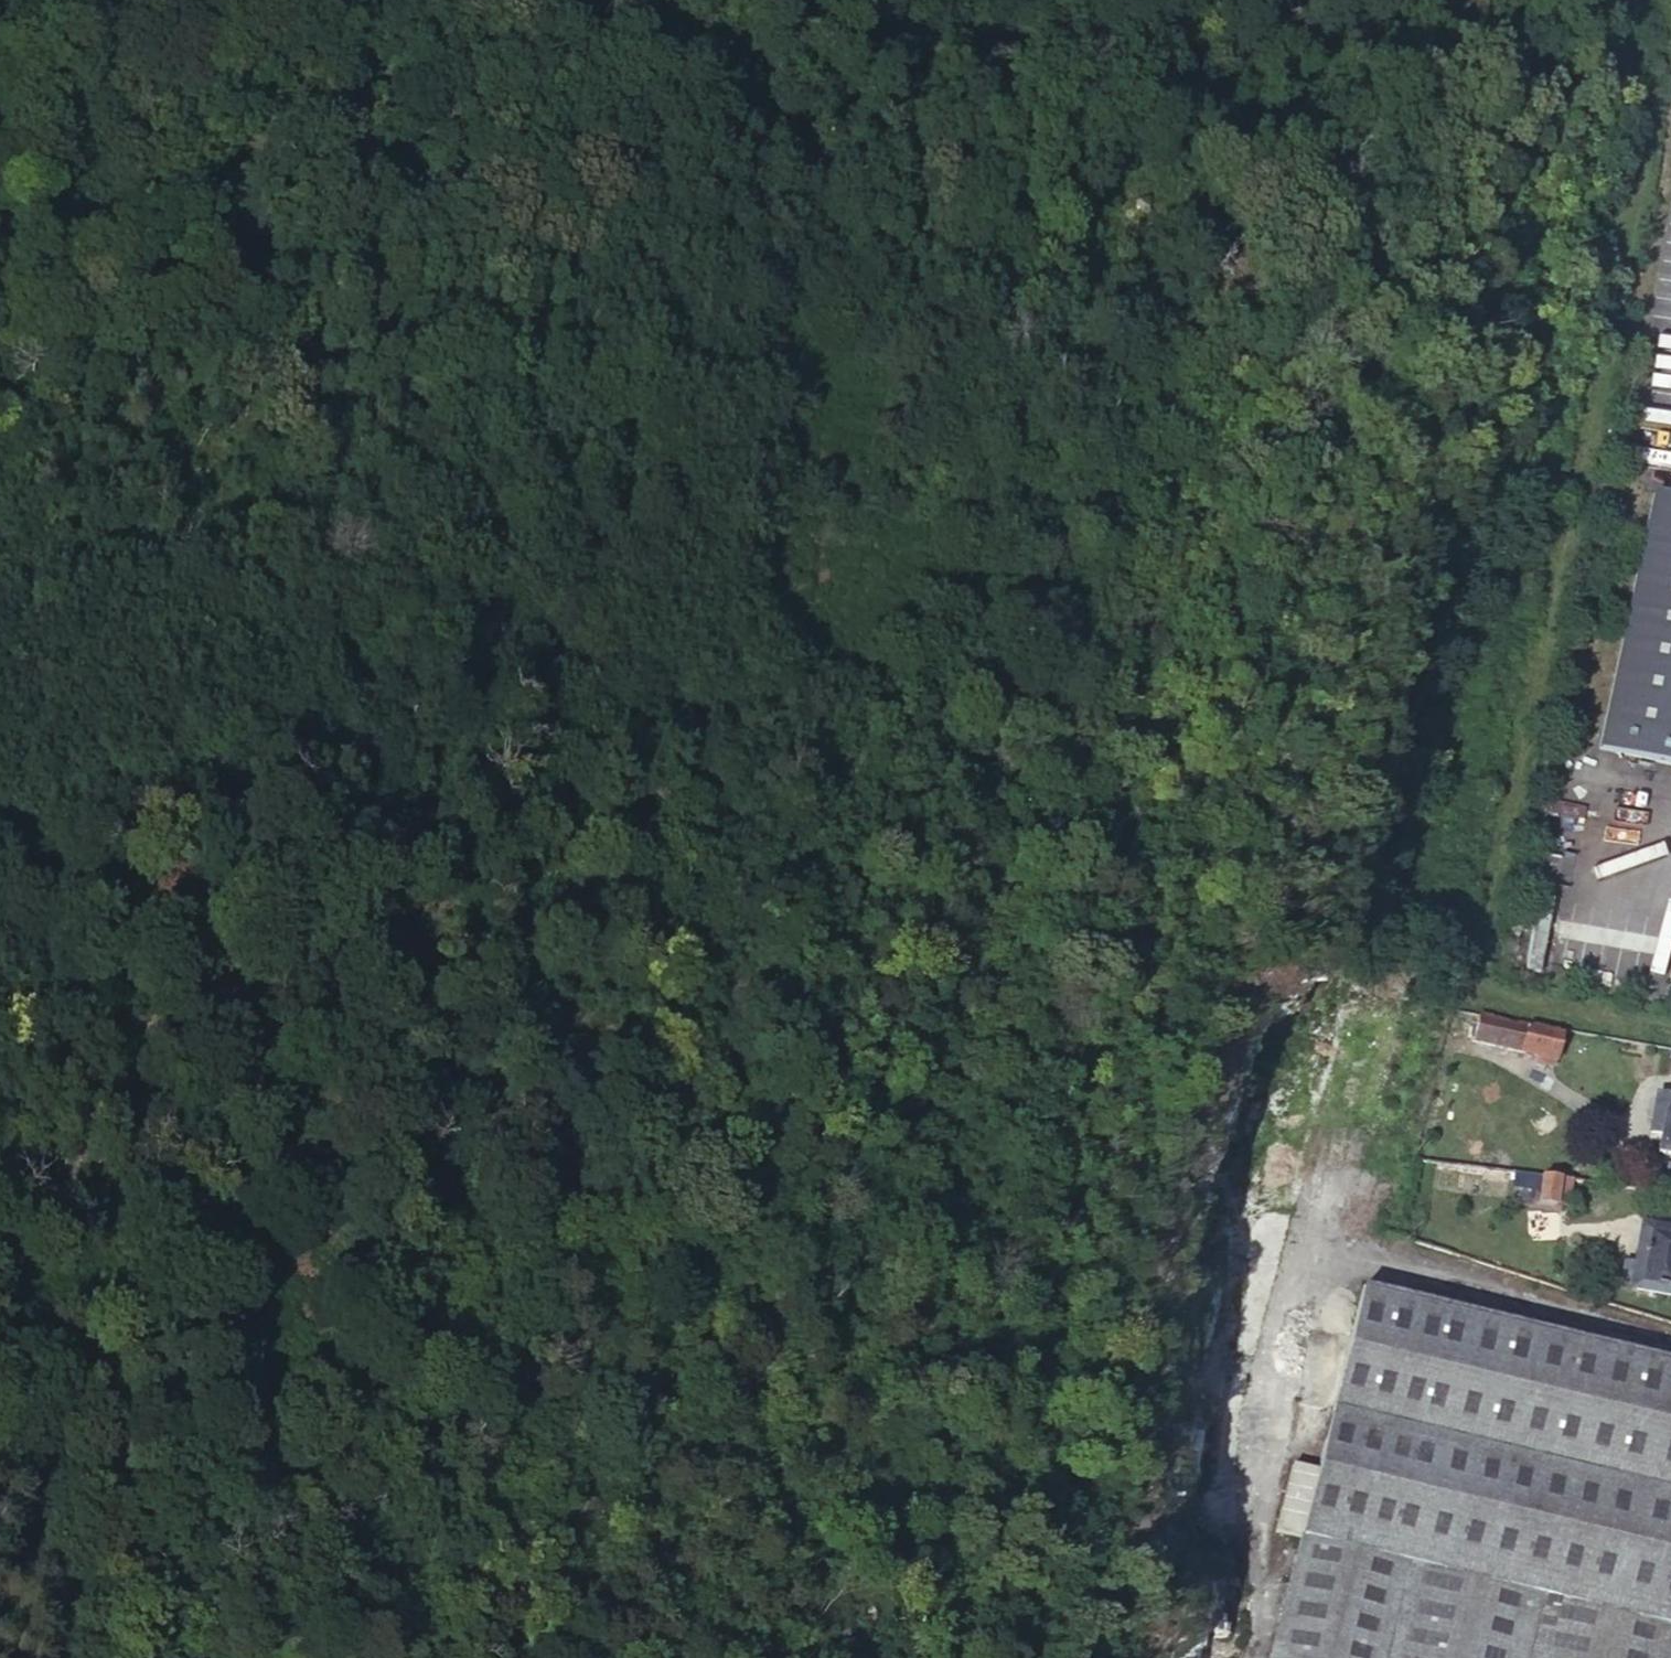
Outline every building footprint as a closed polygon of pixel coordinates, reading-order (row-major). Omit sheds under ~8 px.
[(1654,494),(1599,750),(1670,766),(1670,498),(1654,494)] [(1555,1060),(1561,1034),(1479,1014),(1473,1039),(1535,1056),(1533,1062),(1551,1067),(1551,1060),(1555,1060)] [(1656,1156),(1670,1159),(1670,1100),(1654,1097),(1648,1136),(1659,1138),(1656,1156)] [(1563,1205),(1566,1180),(1536,1176),(1532,1202),(1563,1205)] [(1532,1182),(1511,1180),(1508,1201),(1528,1205),(1532,1182)] [(1616,1283),(1670,1292),(1670,1237),(1639,1232),(1633,1261),(1619,1259),(1616,1283)] [(1303,1536),(1670,1627),(1670,1363),(1365,1288),(1320,1469),(1296,1463),(1280,1530),(1303,1536)] [(1303,1536),(1272,1657),(1670,1657),(1670,1627),(1303,1536)]
